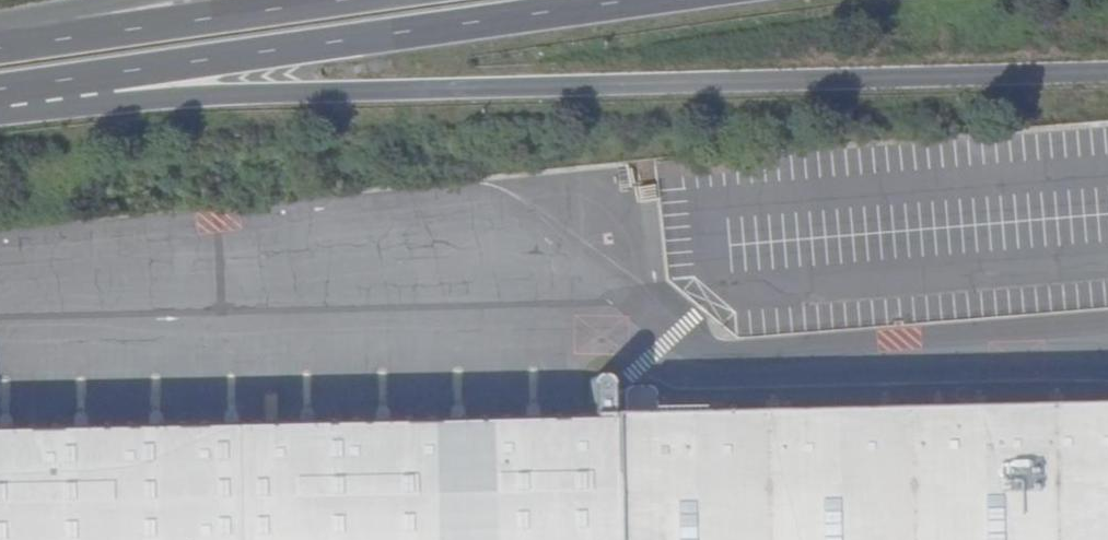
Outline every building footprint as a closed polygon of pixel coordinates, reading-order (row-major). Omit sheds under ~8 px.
[(844,398),(608,401),(608,403),(610,539),(1107,539),(1107,394),(844,398)] [(608,403),(608,401),(577,402),(578,449),(0,457),(0,539),(610,539),(608,403)] [(0,414),(0,457),(578,449),(577,402),(0,414)]
